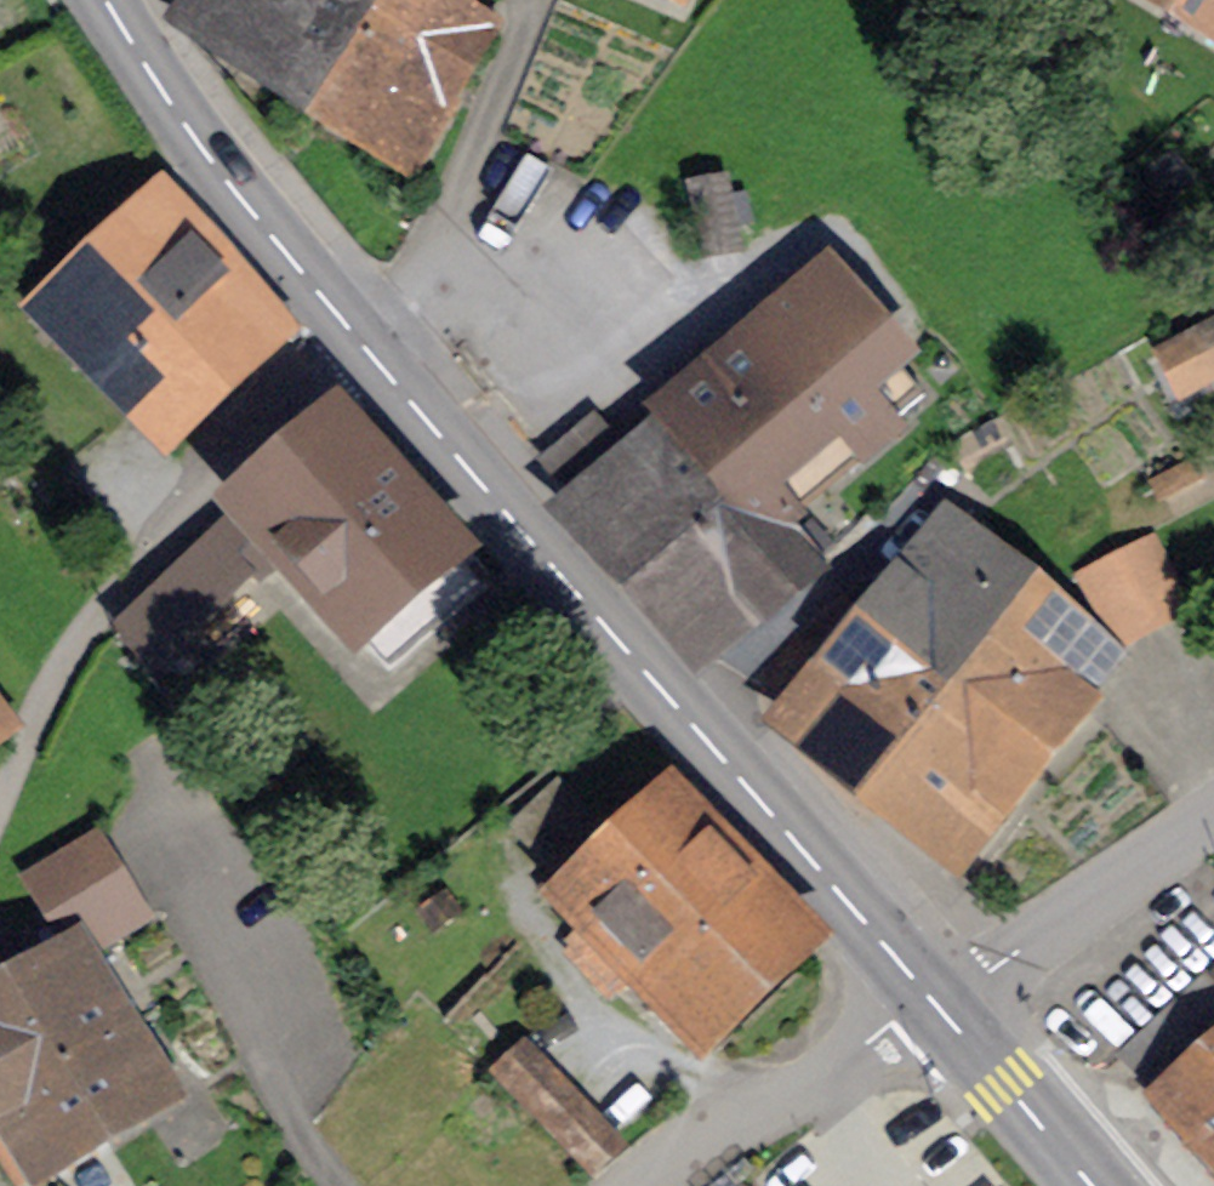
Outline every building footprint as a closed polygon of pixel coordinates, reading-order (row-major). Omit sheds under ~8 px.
[(177,18),(313,101),(374,0),(189,0),(177,18)] [(465,17),(469,0),(374,0),(313,101),(411,159),(488,31),(465,17)] [(1213,21),(1213,0),(1180,0),(1213,21)] [(725,179),(689,187),(705,258),(741,250),(725,179)] [(27,311),(151,439),(273,321),(149,193),(27,311)] [(666,411),(686,434),(639,476),(619,454),(569,499),(710,657),(811,568),(772,523),(922,391),(821,275),(666,411)] [(1186,387),(1213,372),(1213,331),(1169,355),(1186,387)] [(241,506),(244,510),(285,556),(389,673),(484,589),(336,422),(241,506)] [(257,581),(285,556),(244,510),(216,536),(213,533),(116,629),(148,670),(248,571),(257,581)] [(894,588),(791,719),(891,799),(934,745),(915,730),(1024,596),(948,538),(902,595),(894,588)] [(1086,579),(1118,640),(1181,608),(1150,546),(1086,579)] [(960,853),(1113,664),(1024,596),(915,730),(934,745),(891,799),(960,853)] [(625,984),(685,1047),(797,939),(663,799),(618,843),(557,780),(509,827),(556,875),(537,893),(582,939),(573,948),(616,993),(625,984)] [(94,936),(137,910),(96,843),(34,881),(63,929),(94,936)] [(11,1103),(0,1109),(0,1156),(14,1179),(160,1086),(128,1034),(163,1013),(119,942),(85,963),(76,948),(0,993),(0,1085),(11,1103)] [(1213,1156),(1213,983),(1206,975),(1123,1055),(1213,1156)] [(498,1076),(592,1174),(615,1153),(520,1054),(498,1076)] [(755,1173),(739,1185),(765,1185),(755,1173)]
